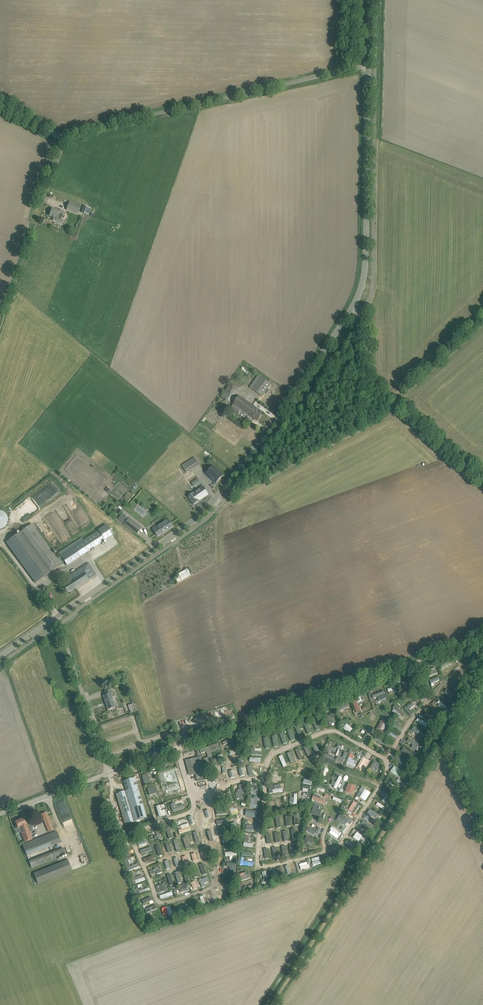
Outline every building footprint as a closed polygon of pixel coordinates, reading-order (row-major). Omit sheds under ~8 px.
[(66,210),(78,214),(81,206),(69,202),(66,210)] [(61,219),(64,211),(61,210),(60,212),(52,209),(50,216),(53,217),(53,218),(54,218),(53,220),(62,224),(63,220),(61,219)] [(271,384),(267,381),(261,378),(253,390),(262,396),(271,384)] [(227,389),(222,396),(227,400),(232,393),(235,389),(230,385),(227,389)] [(263,413),(259,410),(239,396),(230,408),(245,418),(248,414),(257,421),(263,413)] [(188,464),(191,462),(195,467),(199,464),(194,457),(187,462),(188,464)] [(214,467),(206,475),(217,484),(224,476),(214,467)] [(192,483),(194,487),(201,482),(198,478),(192,483)] [(209,495),(206,490),(203,486),(188,497),(194,505),(200,501),(199,501),(209,495)] [(28,513),(30,514),(52,497),(53,494),(48,498),(50,494),(48,495),(43,493),(39,497),(38,498),(36,500),(34,503),(35,505),(33,506),(31,504),(30,507),(32,509),(29,511),(28,513)] [(142,528),(130,518),(125,524),(138,534),(142,528)] [(156,529),(154,531),(155,532),(158,536),(173,526),(170,522),(168,519),(159,525),(155,527),(156,529)] [(62,556),(57,559),(32,524),(6,543),(36,583),(65,562),(62,556)] [(79,543),(73,547),(79,557),(86,553),(105,540),(99,530),(98,531),(97,531),(84,540),(79,543)] [(96,575),(93,570),(89,563),(67,577),(70,581),(63,586),(67,593),(96,575)] [(177,582),(191,576),(188,569),(178,573),(179,577),(176,578),(177,582)] [(437,669),(428,671),(430,678),(439,675),(437,669)] [(387,689),(389,695),(397,691),(395,686),(387,689)] [(105,691),(106,695),(104,696),(106,703),(107,703),(107,705),(108,710),(116,707),(112,694),(113,693),(112,689),(105,691)] [(360,711),(358,705),(363,703),(361,698),(353,701),(356,712),(360,711)] [(438,702),(445,709),(447,707),(439,700),(438,702)] [(410,709),(414,705),(411,702),(404,709),(411,716),(414,713),(410,709)] [(218,719),(234,715),(231,705),(216,709),(218,719)] [(403,717),(406,714),(396,705),(393,708),(403,717)] [(380,731),(385,721),(382,719),(376,729),(380,731)] [(347,723),(343,728),(349,733),(353,729),(347,723)] [(227,738),(229,746),(236,745),(234,736),(227,738)] [(376,736),(374,741),(384,744),(385,739),(376,736)] [(415,750),(418,744),(410,740),(407,745),(415,750)] [(208,747),(200,750),(201,754),(206,752),(208,757),(204,759),(205,763),(214,760),(211,752),(220,749),(218,743),(208,747)] [(336,761),(344,764),(347,753),(344,752),(342,757),(338,756),(336,761)] [(204,764),(202,756),(190,759),(193,769),(192,769),(191,771),(192,774),(193,775),(196,774),(197,775),(196,776),(198,782),(205,780),(204,774),(203,774),(203,771),(202,765),(204,764)] [(354,763),(355,760),(352,759),(352,758),(349,756),(346,765),(354,768),(356,764),(354,763)] [(362,756),(357,766),(365,770),(369,760),(362,756)] [(174,764),(172,759),(160,763),(162,768),(174,764)] [(374,761),(368,769),(373,773),(380,765),(374,761)] [(394,765),(390,772),(400,778),(404,772),(394,765)] [(142,775),(144,784),(150,783),(148,773),(142,775)] [(130,791),(117,795),(125,824),(128,823),(128,824),(134,822),(134,821),(147,817),(136,779),(127,782),(130,791)] [(239,789),(236,789),(236,800),(244,800),(244,784),(239,785),(239,789)] [(274,789),(272,789),(273,793),(282,792),(281,784),(274,785),(274,789)] [(309,798),(312,787),(304,785),(301,796),(309,798)] [(365,789),(359,797),(365,801),(371,793),(365,789)] [(383,790),(380,794),(388,799),(391,795),(383,790)] [(326,805),(327,801),(320,798),(320,796),(314,794),(312,800),(326,805)] [(82,845),(65,798),(55,802),(73,848),(82,845)] [(354,813),(360,805),(354,801),(348,810),(354,813)] [(172,812),(185,809),(184,804),(176,806),(175,803),(170,804),(172,812)] [(48,831),(53,829),(46,812),(42,813),(48,831)] [(350,824),(352,821),(340,813),(336,819),(346,825),(347,822),(350,824)] [(21,831),(28,828),(24,818),(15,821),(18,828),(15,829),(17,834),(21,832),(21,831)] [(236,822),(230,824),(233,833),(239,831),(236,822)] [(246,831),(256,831),(256,828),(250,828),(250,822),(246,822),(246,831)] [(33,842),(28,828),(21,831),(21,832),(26,844),(33,842)] [(316,828),(315,832),(311,830),(309,835),(316,838),(320,830),(316,828)] [(57,831),(37,839),(41,850),(42,850),(61,843),(57,831)] [(199,835),(194,836),(195,840),(190,841),(191,843),(201,841),(199,835)] [(244,835),(244,846),(253,847),(253,843),(248,843),(248,835),(244,835)] [(303,843),(312,846),(315,839),(306,836),(303,843)] [(144,850),(150,848),(147,840),(141,842),(144,850)] [(345,843),(353,849),(355,846),(347,840),(345,843)] [(128,846),(121,848),(123,859),(131,857),(128,846)] [(29,861),(32,868),(53,860),(51,853),(29,861)] [(124,859),(127,871),(139,867),(138,863),(133,864),(131,857),(124,859)] [(253,865),(253,862),(247,862),(247,857),(239,857),(239,865),(253,865)] [(72,871),(68,860),(34,873),(38,884),(72,871)] [(201,865),(202,869),(198,870),(199,876),(207,874),(204,864),(201,865)] [(134,877),(136,883),(145,880),(143,874),(134,877)] [(205,887),(204,883),(208,882),(206,877),(199,879),(202,888),(205,887)] [(156,886),(159,894),(168,891),(165,882),(156,886)] [(170,906),(162,909),(164,915),(167,914),(168,917),(173,915),(170,906)]
